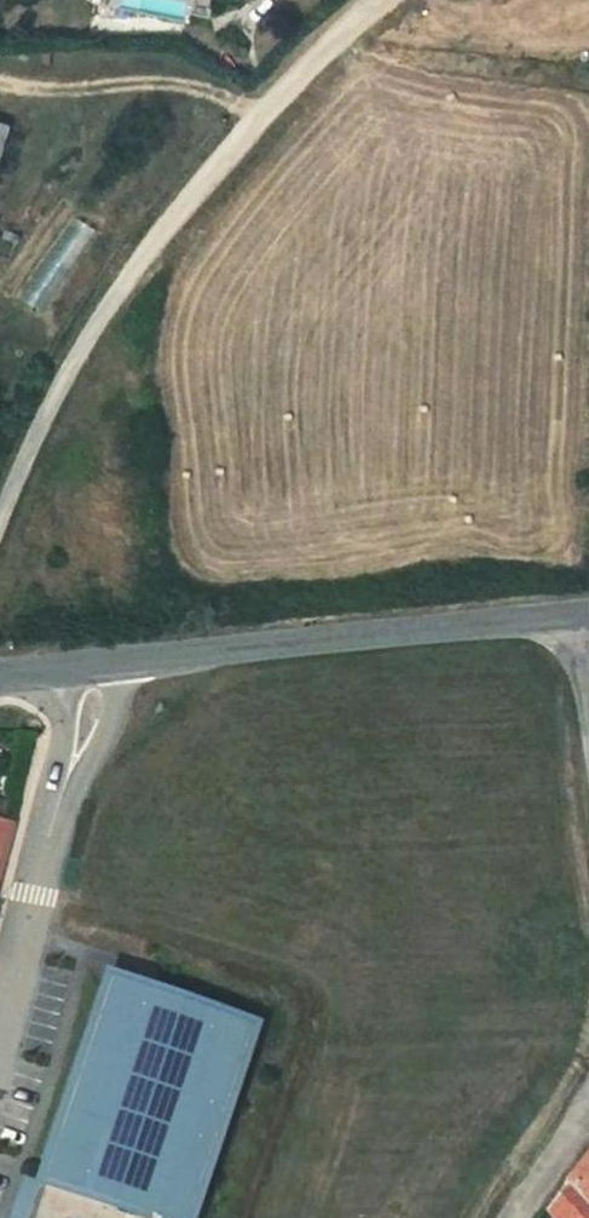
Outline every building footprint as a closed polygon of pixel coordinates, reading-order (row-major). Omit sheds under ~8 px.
[(33,1173),(45,1175),(32,1217),(185,1217),(247,1026),(96,976),(33,1173)] [(562,1171),(588,1202),(588,1139),(562,1171)] [(28,1170),(12,1217),(32,1217),(45,1175),(33,1173),(28,1170)] [(562,1171),(557,1176),(560,1181),(544,1198),(561,1217),(588,1217),(588,1202),(562,1171)]
